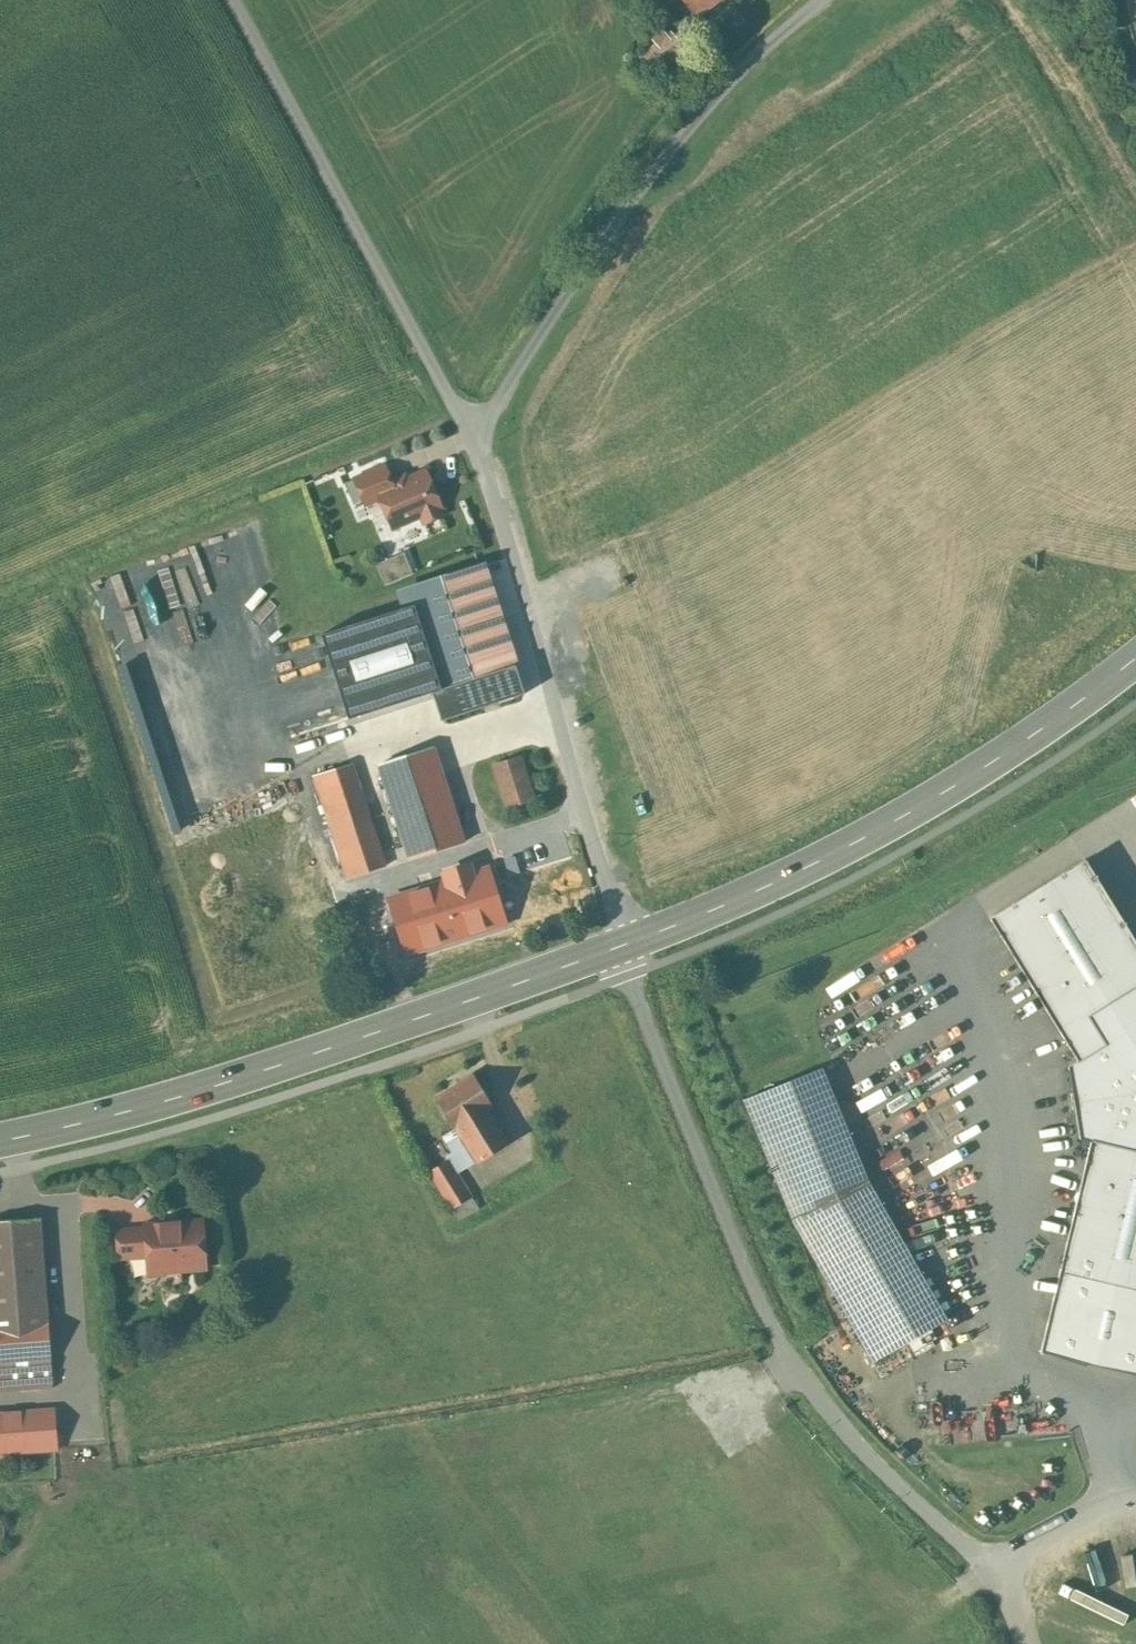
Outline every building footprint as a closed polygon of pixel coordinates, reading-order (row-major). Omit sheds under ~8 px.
[(695,17),(717,0),(682,0),(695,17)] [(376,490),(391,484),(383,465),(353,478),(365,504),(379,498),(376,490)] [(391,484),(376,490),(379,498),(392,527),(420,515),(423,522),(441,514),(438,508),(440,507),(425,470),(391,484)] [(386,584),(414,573),(405,552),(378,563),(386,584)] [(483,565),(401,591),(406,607),(432,692),(442,721),(525,694),(515,664),(514,664),(483,565)] [(432,692),(406,607),(322,634),(349,719),(432,692)] [(461,841),(431,747),(379,764),(409,858),(461,841)] [(522,755),(493,764),(507,808),(535,799),(522,755)] [(350,763),(314,774),(347,877),(383,866),(350,763)] [(989,918),(1077,1059),(1067,1066),(1071,1091),(1067,1094),(1069,1112),(1075,1113),(1078,1138),(1089,1141),(1059,1270),(1135,1288),(1135,942),(1085,859),(989,918)] [(391,897),(390,898),(407,951),(504,920),(505,923),(543,911),(527,862),(472,879),(467,862),(443,869),(447,882),(392,899),(391,897)] [(805,1073),(741,1097),(758,1139),(821,1115),(805,1073)] [(479,1075),(439,1099),(457,1129),(459,1128),(491,1109),(497,1105),(479,1075)] [(491,1109),(459,1128),(480,1163),(512,1144),(491,1109)] [(821,1115),(758,1139),(778,1190),(841,1165),(821,1115)] [(457,1172),(449,1158),(431,1168),(458,1215),(479,1203),(461,1170),(457,1172)] [(841,1165),(778,1190),(787,1215),(872,1360),(931,1328),(847,1182),(841,1165)] [(0,1222),(0,1320),(47,1316),(39,1219),(0,1222)] [(200,1221),(146,1225),(146,1234),(148,1254),(148,1259),(160,1269),(203,1266),(200,1221)] [(148,1254),(146,1234),(138,1235),(137,1229),(117,1230),(119,1257),(148,1254)] [(0,1320),(0,1382),(50,1379),(47,1316),(0,1320)] [(0,1414),(0,1455),(54,1450),(50,1409),(0,1414)]
